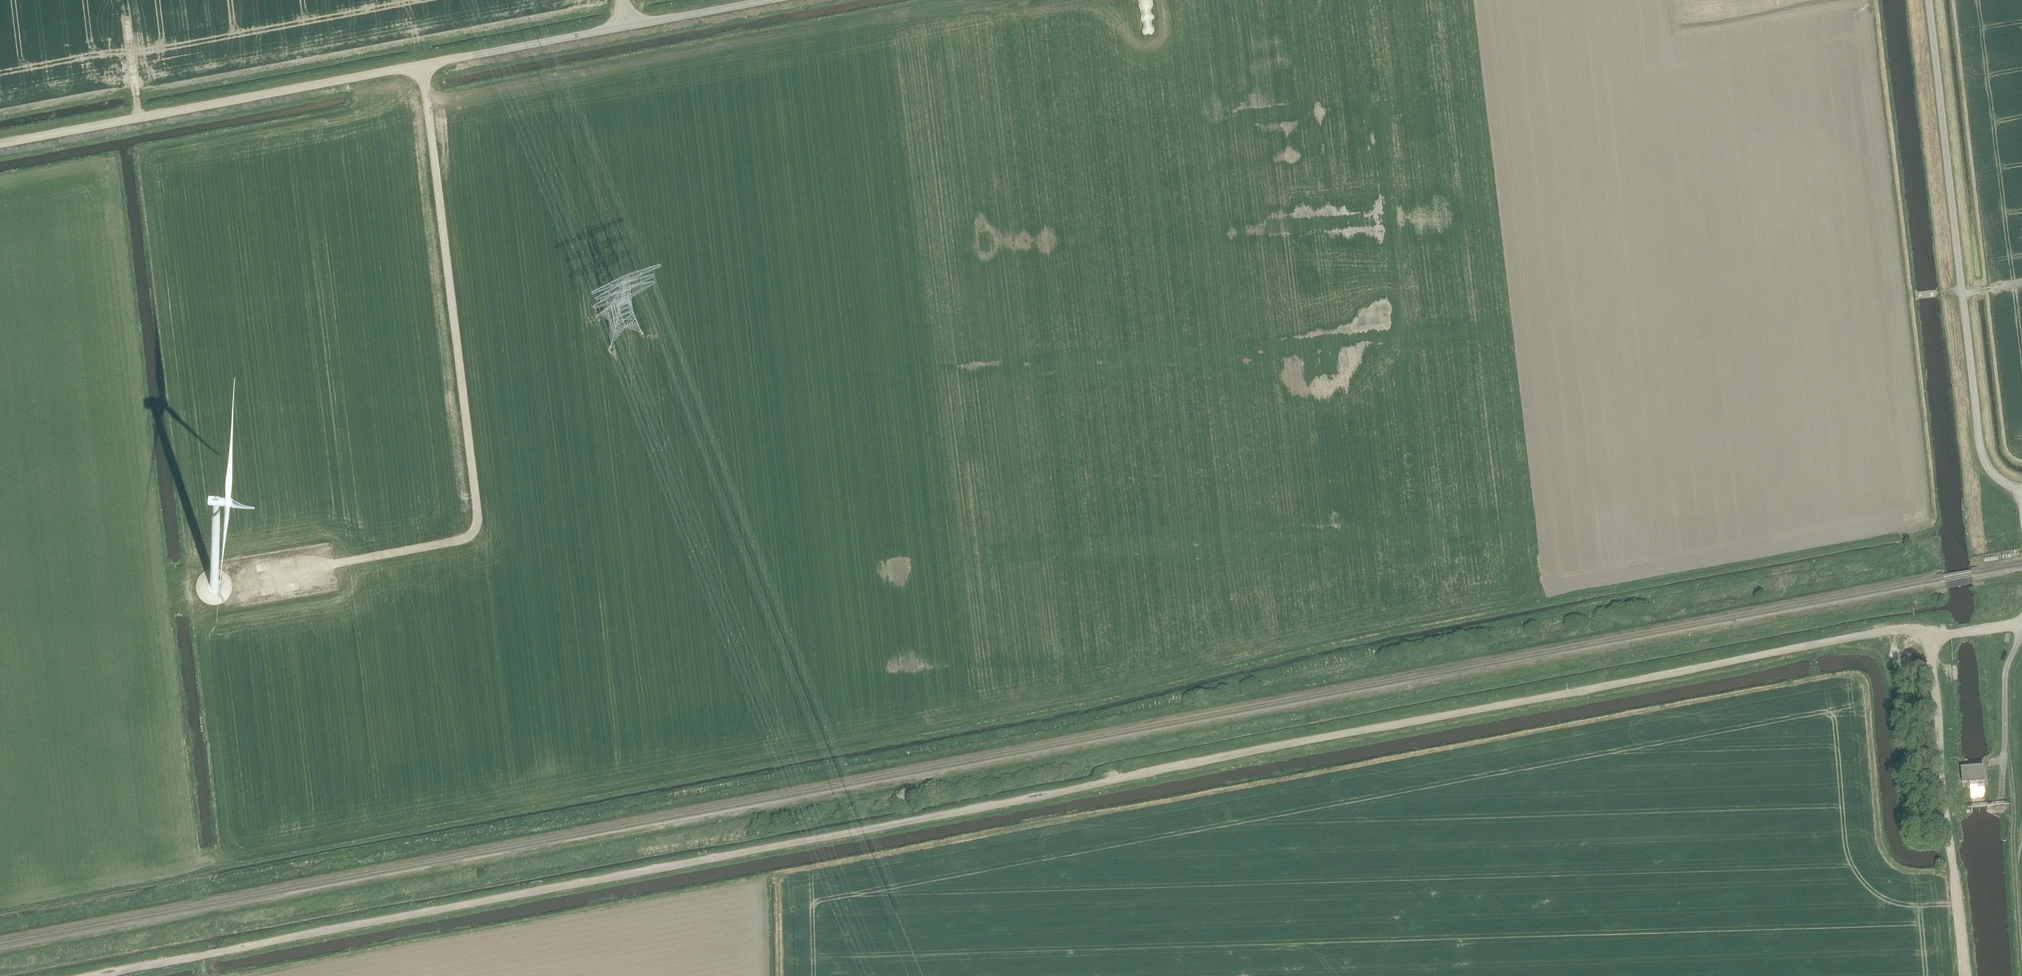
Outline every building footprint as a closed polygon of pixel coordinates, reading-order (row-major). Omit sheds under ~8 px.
[(208,585),(207,587),(208,588),(208,590),(209,591),(211,592),(212,593),(214,593),(216,593),(217,592),(218,591),(219,590),(220,588),(220,586),(220,585),(219,583),(218,582),(217,581),(215,580),(214,580),(212,581),(210,581),(209,582),(208,584),(208,585)] [(1962,783),(1984,781),(1983,767),(1961,769),(1962,783)]
